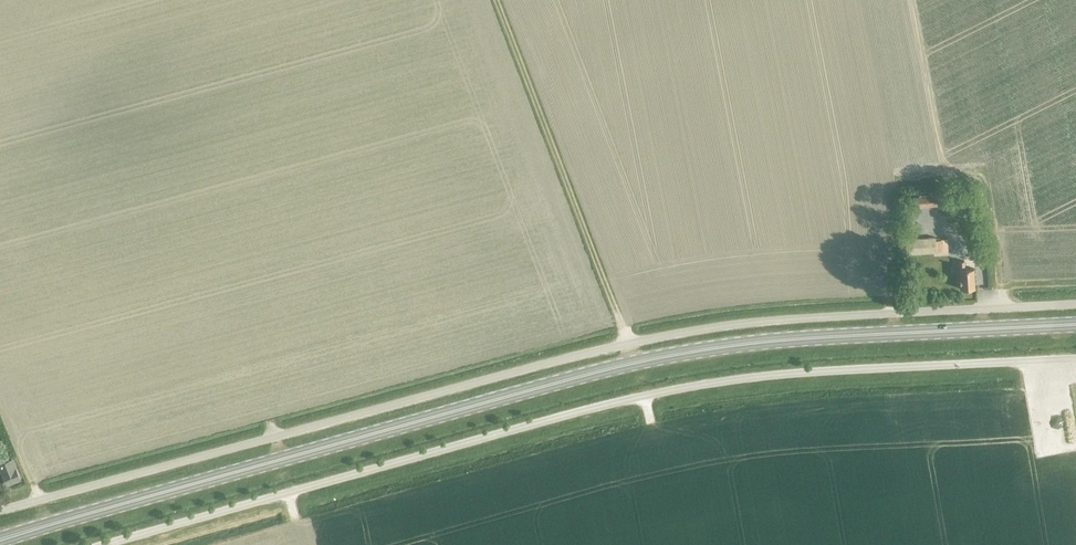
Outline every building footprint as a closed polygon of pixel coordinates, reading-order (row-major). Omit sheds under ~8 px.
[(931,206),(937,206),(936,193),(927,194),(928,196),(913,198),(914,208),(931,206)] [(935,238),(917,239),(904,239),(905,254),(940,252),(939,240),(935,240),(935,238)] [(958,261),(959,289),(974,288),(973,268),(964,268),(964,261),(958,261)] [(6,485),(20,479),(12,458),(0,463),(0,470),(6,485)]
